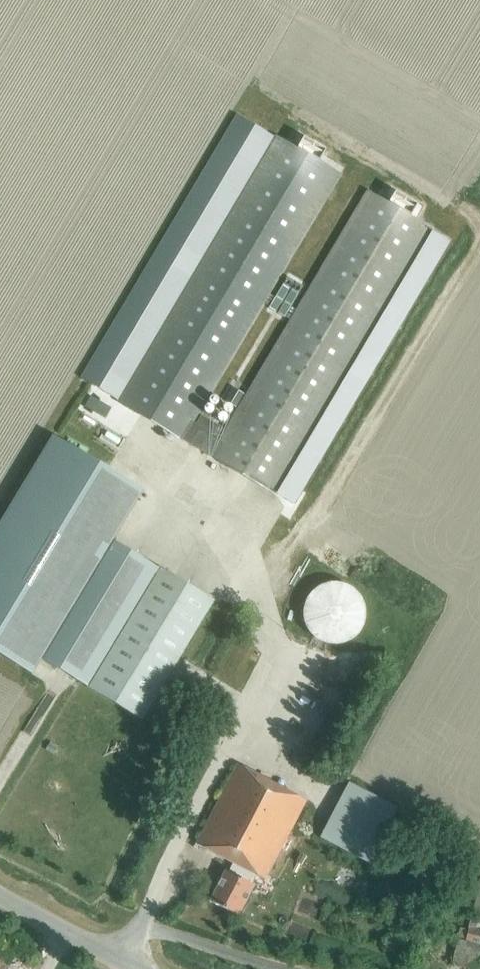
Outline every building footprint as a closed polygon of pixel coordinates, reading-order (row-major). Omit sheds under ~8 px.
[(276,136),(119,402),(274,494),(432,229),(416,219),(424,205),(390,185),(381,199),(368,191),(226,430),(198,414),(340,174),(319,162),(326,151),(297,134),(290,145),(276,136)] [(292,317),(307,283),(285,273),(270,307),(292,317)] [(160,570),(89,688),(142,720),(213,602),(160,570)] [(337,583),(334,582),(331,583),(326,583),(322,585),(318,587),(315,589),(313,590),(311,592),(309,595),(308,596),(306,599),(305,601),(304,604),(303,607),(303,609),(303,611),(303,614),(303,616),(303,618),(303,620),(304,622),(304,624),(305,626),(306,628),(309,632),(310,634),(311,635),(315,638),(317,640),(321,642),(324,643),(326,644),(328,644),(332,645),(334,645),(336,645),(340,644),(343,643),(347,642),(350,640),(354,638),(355,636),(357,635),(358,633),(360,631),(361,628),(363,624),(364,621),(365,619),(365,617),(365,614),(365,611),(365,609),(364,607),(364,605),(363,603),(362,601),(361,598),(359,595),(356,592),(354,590),(352,588),(349,587),(347,586),(345,585),(342,584),(339,583),(337,583)] [(252,884),(256,875),(265,880),(306,800),(237,765),(196,844),(233,863),(229,872),(226,871),(210,901),(238,916),(254,885),(252,884)] [(360,859),(368,844),(374,831),(384,836),(399,809),(350,784),(329,825),(322,840),(360,859)] [(473,968),(477,968),(479,959),(479,931),(468,928),(464,940),(457,938),(451,964),(473,968)]
